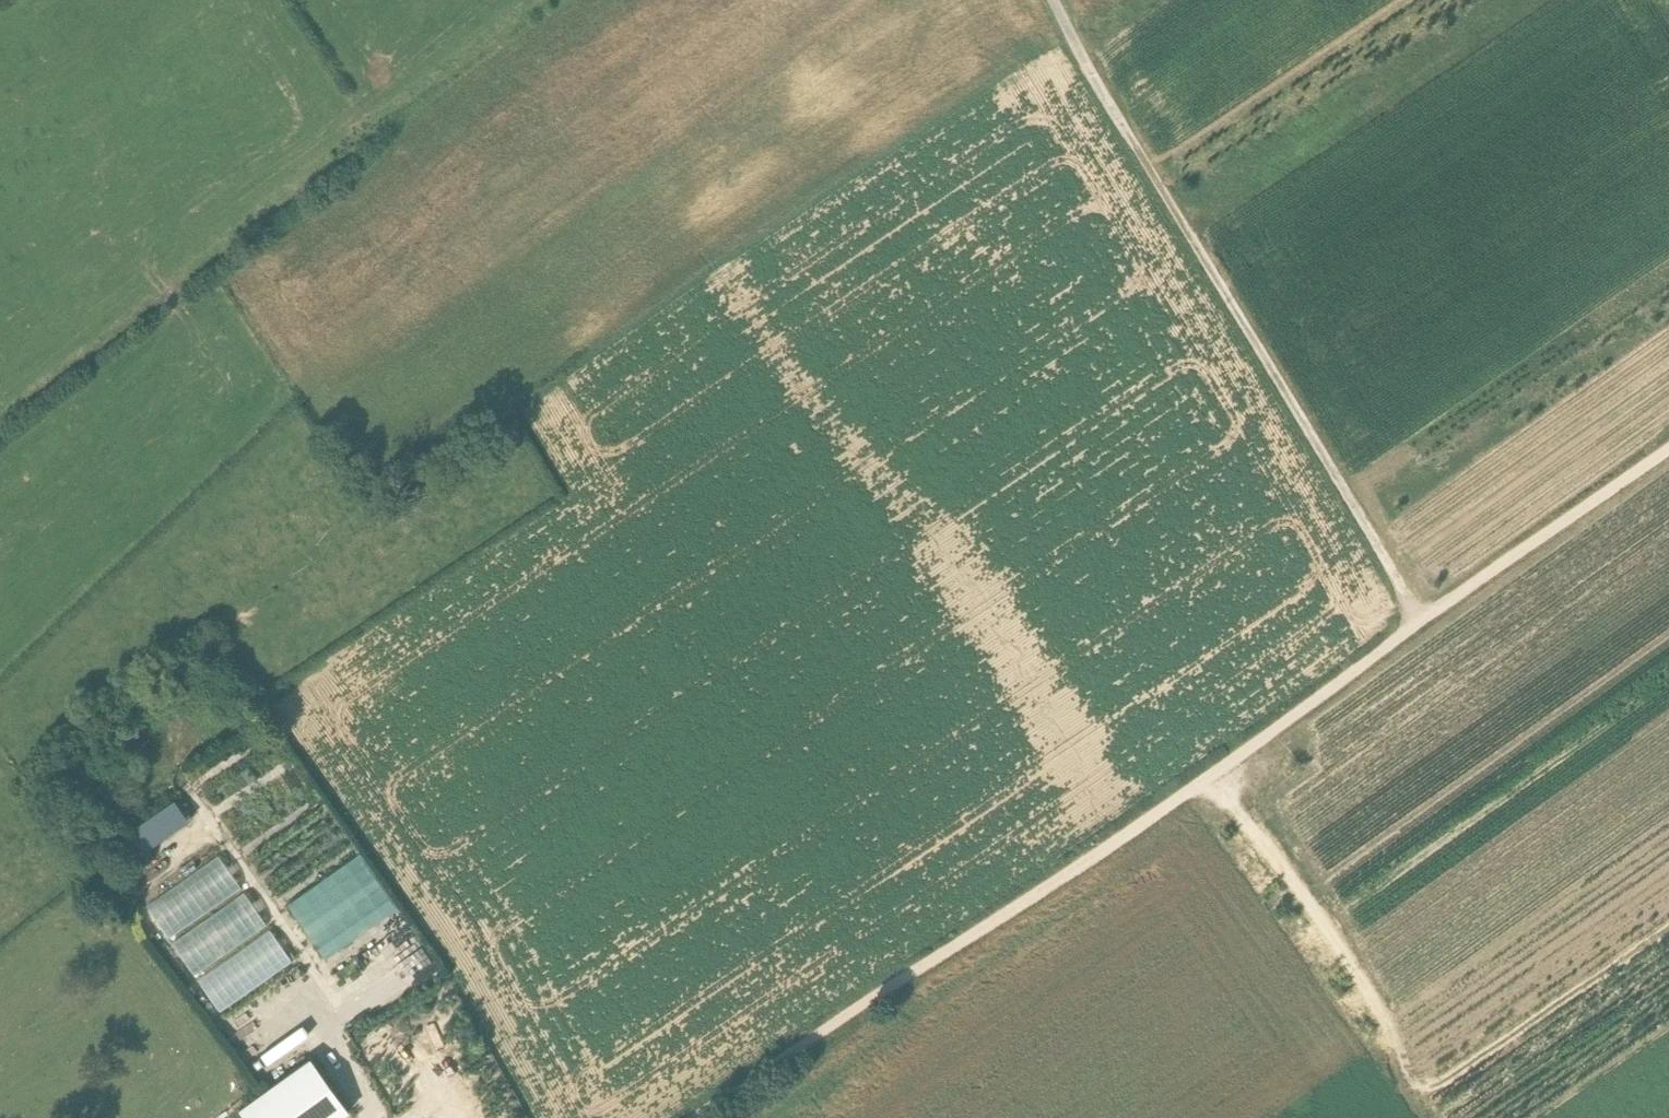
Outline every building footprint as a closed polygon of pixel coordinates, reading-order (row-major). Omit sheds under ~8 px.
[(224,854),(149,901),(171,935),(246,888),(224,854)] [(328,956),(346,944),(345,862),(289,900),(328,956)] [(248,890),(174,939),(197,973),(271,924),(248,890)] [(200,977),(223,1010),(295,960),(273,927),(200,977)] [(242,1107),(249,1117),(340,1117),(351,1110),(313,1057),(242,1107)]
